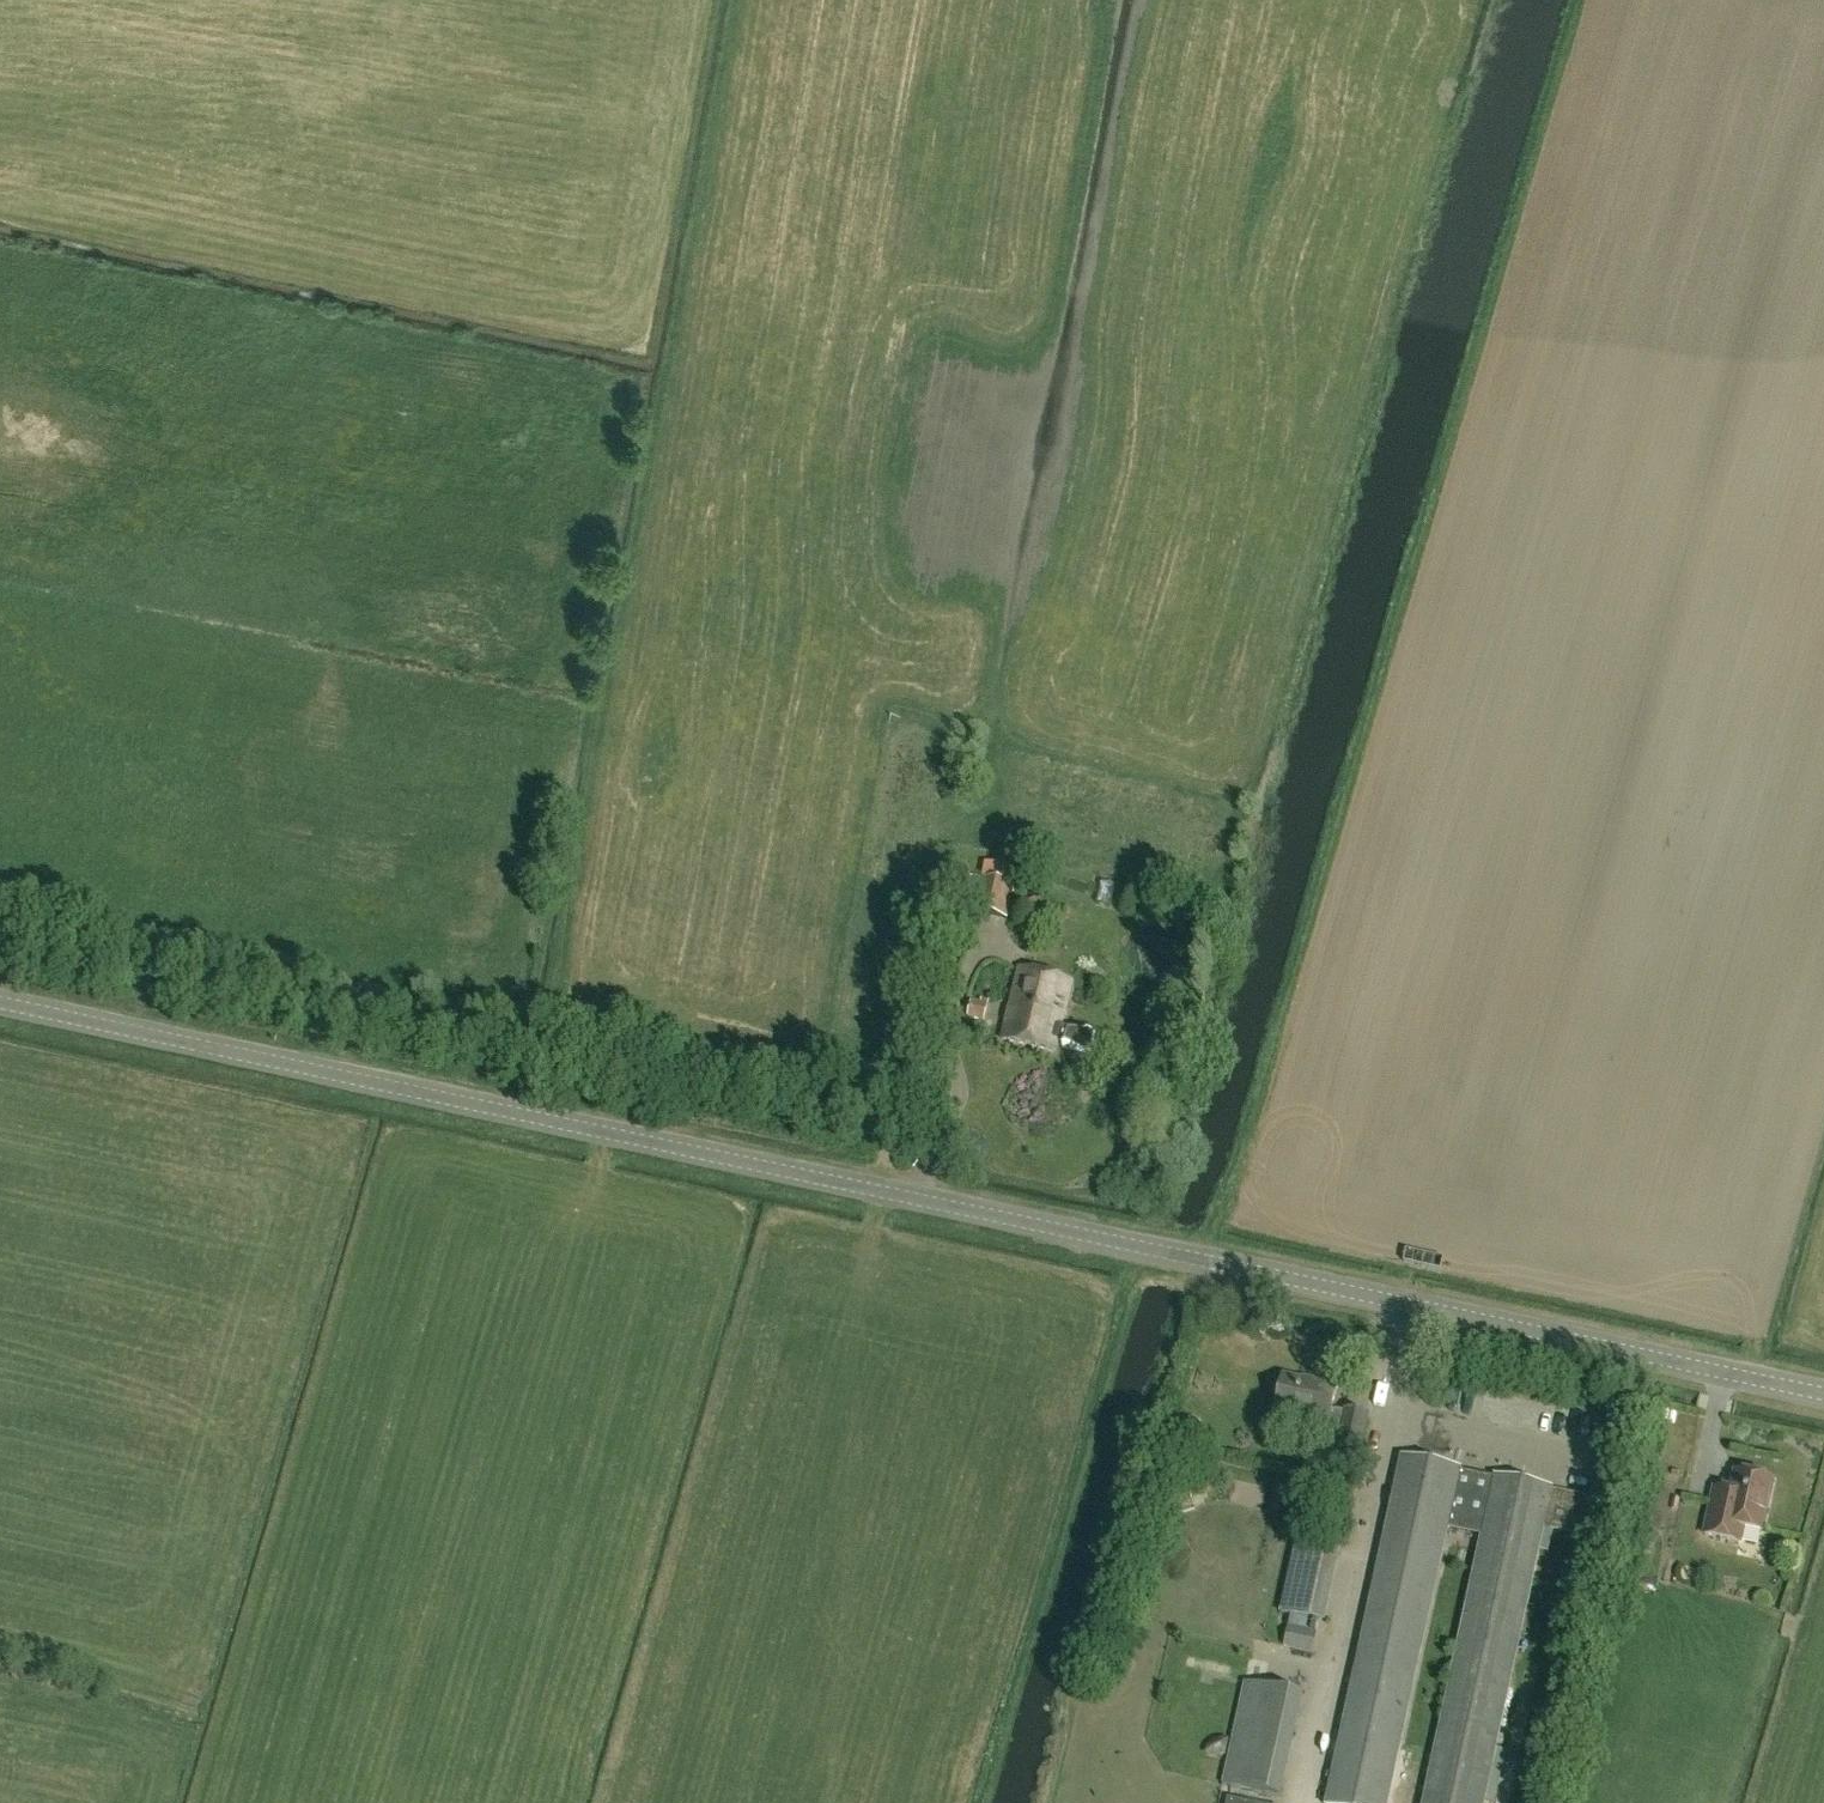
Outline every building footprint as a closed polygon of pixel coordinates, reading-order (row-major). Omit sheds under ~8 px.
[(964,911),(1007,920),(1015,885),(1012,883),(1014,869),(983,863),(980,877),(969,876),(964,911)] [(1053,1052),(1070,982),(1019,970),(1002,1040),(1053,1052)] [(982,1002),(974,1000),(969,1018),(988,1023),(993,1000),(983,997),(982,1002)] [(1315,1384),(1283,1377),(1275,1416),(1342,1430),(1339,1444),(1360,1449),(1367,1415),(1332,1408),(1337,1385),(1315,1381),(1315,1384)] [(1470,1388),(1467,1412),(1482,1414),(1486,1391),(1470,1388)] [(1458,1470),(1458,1468),(1404,1456),(1329,1802),(1386,1802),(1452,1496),(1490,1504),(1425,1802),(1482,1802),(1541,1530),(1581,1538),(1590,1499),(1550,1490),(1550,1488),(1496,1476),(1495,1479),(1458,1470)] [(1761,1531),(1772,1480),(1750,1475),(1736,1472),(1729,1506),(1712,1502),(1705,1535),(1740,1542),(1743,1527),(1761,1531)] [(1318,1622),(1333,1551),(1295,1543),(1280,1614),(1318,1622)] [(1311,1654),(1316,1633),(1289,1626),(1284,1647),(1311,1654)] [(1223,1785),(1280,1797),(1302,1694),(1246,1682),(1223,1785)] [(1286,1802),(1235,1790),(1232,1802),(1286,1802)]
